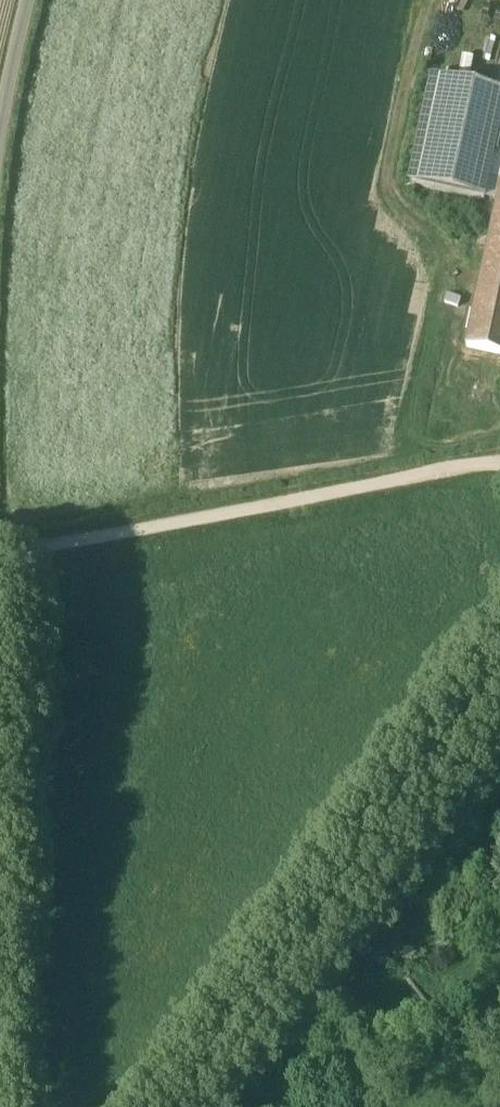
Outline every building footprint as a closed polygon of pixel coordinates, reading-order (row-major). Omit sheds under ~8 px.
[(499,181),(499,90),(429,75),(406,184),(483,199),(489,179),(499,181)] [(497,202),(472,326),(467,345),(467,347),(499,355),(499,189),(497,202)]
